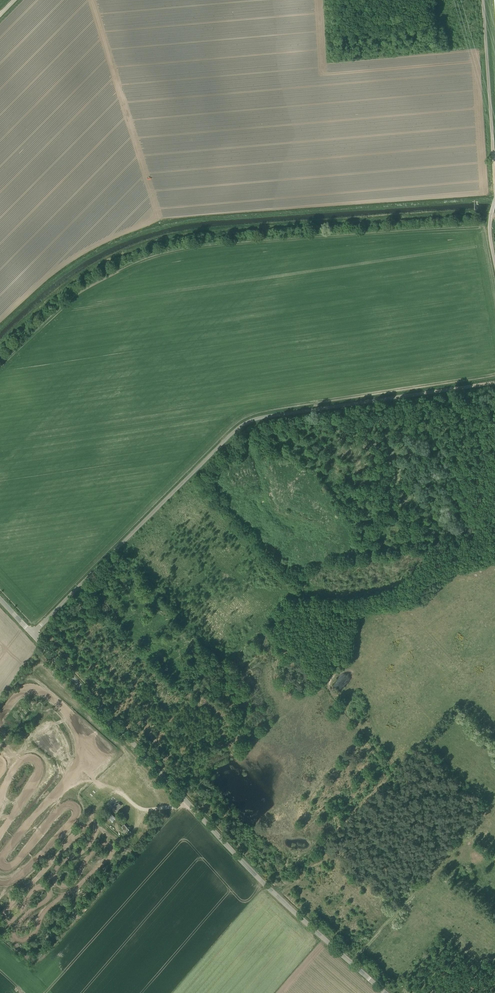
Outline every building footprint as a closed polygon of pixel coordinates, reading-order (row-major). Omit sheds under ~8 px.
[(111,804),(109,806),(115,812),(121,805),(119,803),(117,805),(115,803),(113,806),(111,804)] [(107,817),(112,822),(115,817),(111,813),(107,817)]
